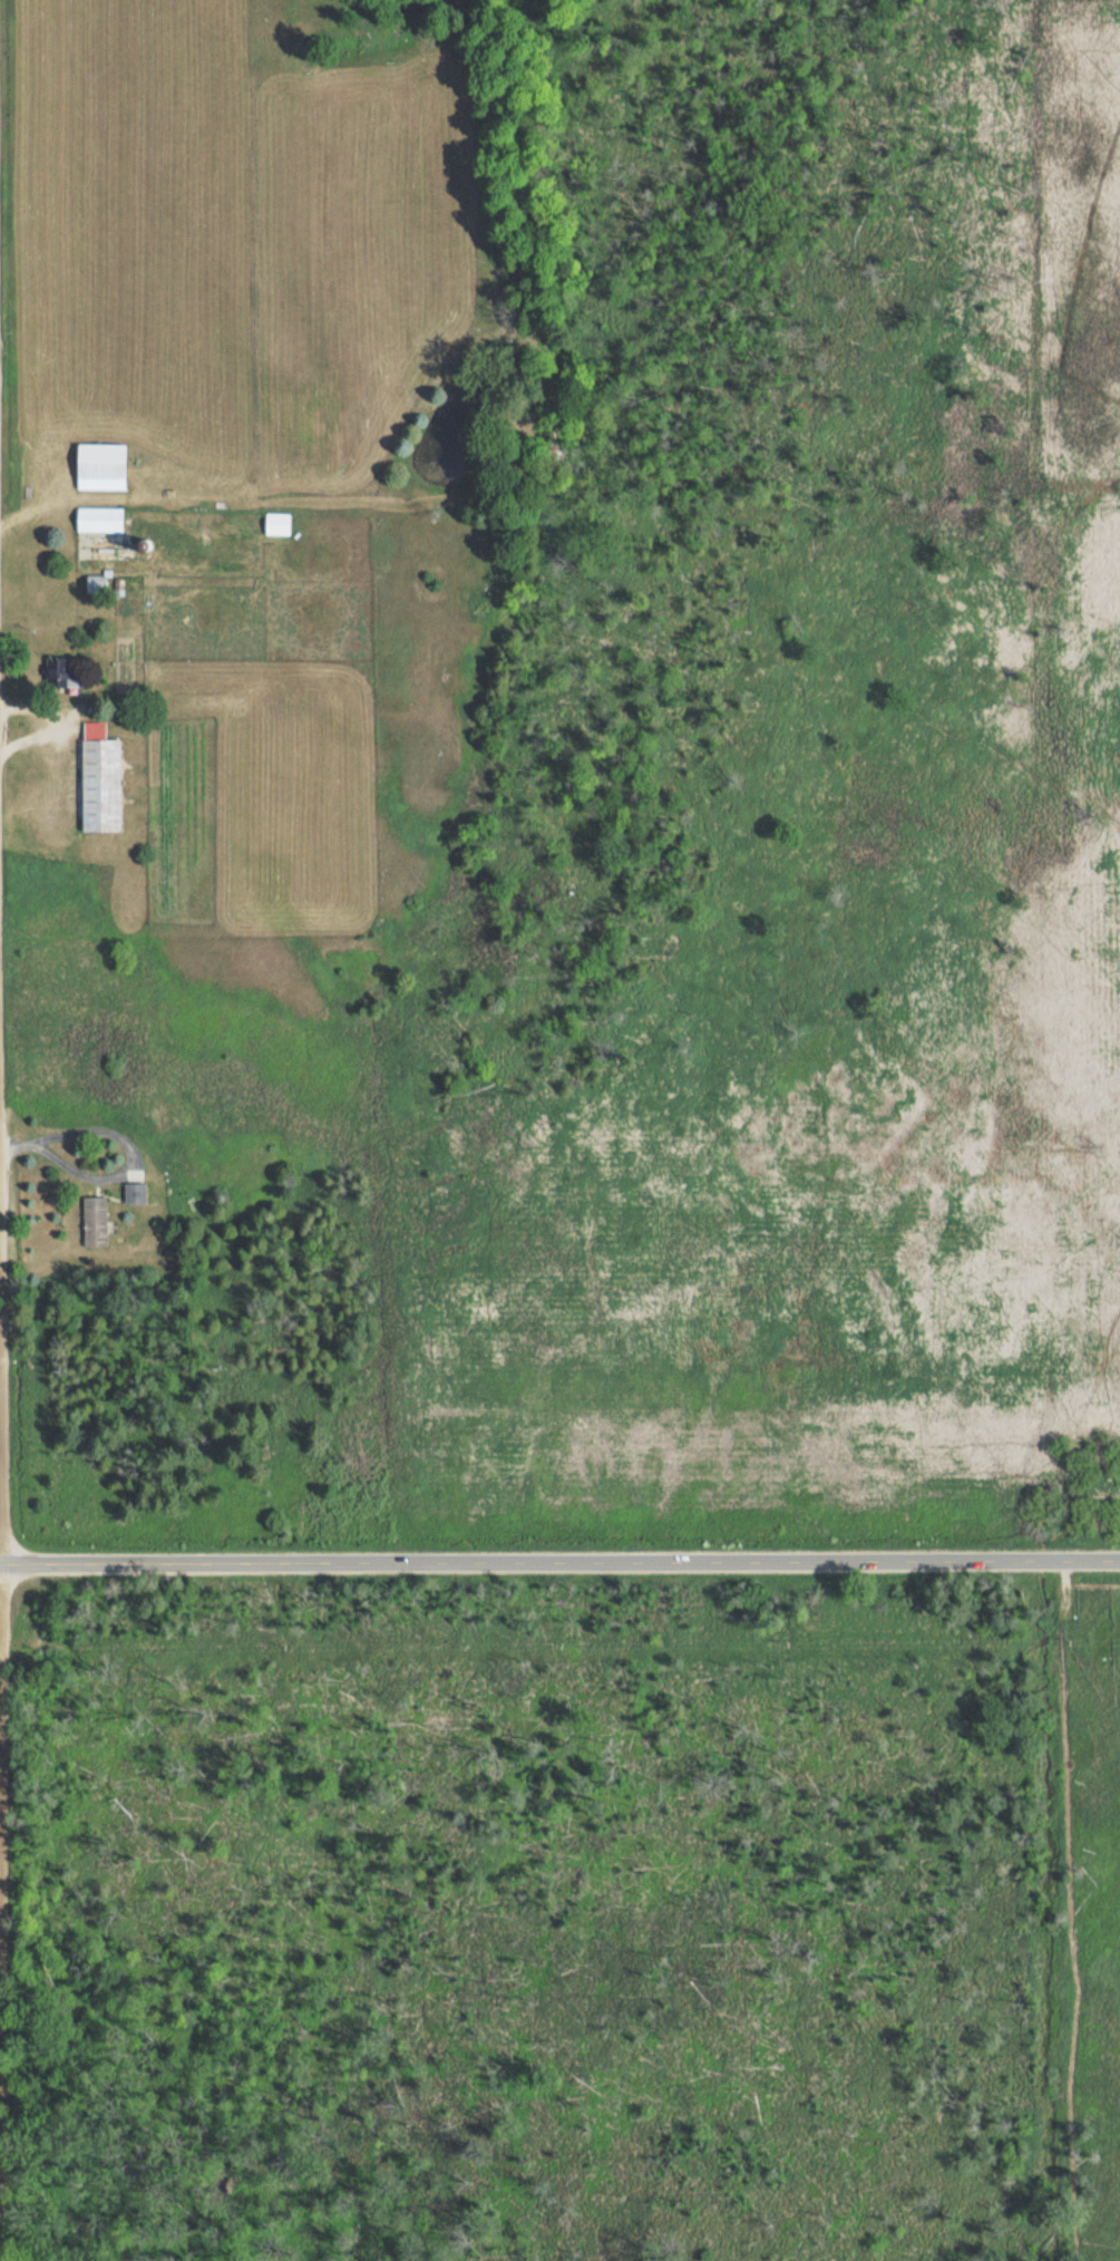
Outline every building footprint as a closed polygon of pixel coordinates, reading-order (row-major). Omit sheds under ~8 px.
[(125,489),(125,443),(77,443),(77,489),(125,489)] [(77,531),(122,531),(122,507),(77,507),(77,531)] [(289,512),(265,512),(265,535),(289,535),(289,512)] [(67,656),(56,656),(56,666),(48,666),(48,679),(67,679),(67,656)] [(120,738),(104,738),(104,721),(81,721),(82,830),(121,830),(120,738)] [(145,1183),(125,1183),(125,1203),(145,1203),(145,1183)] [(106,1196),(84,1196),(84,1246),(106,1246),(106,1196)]
